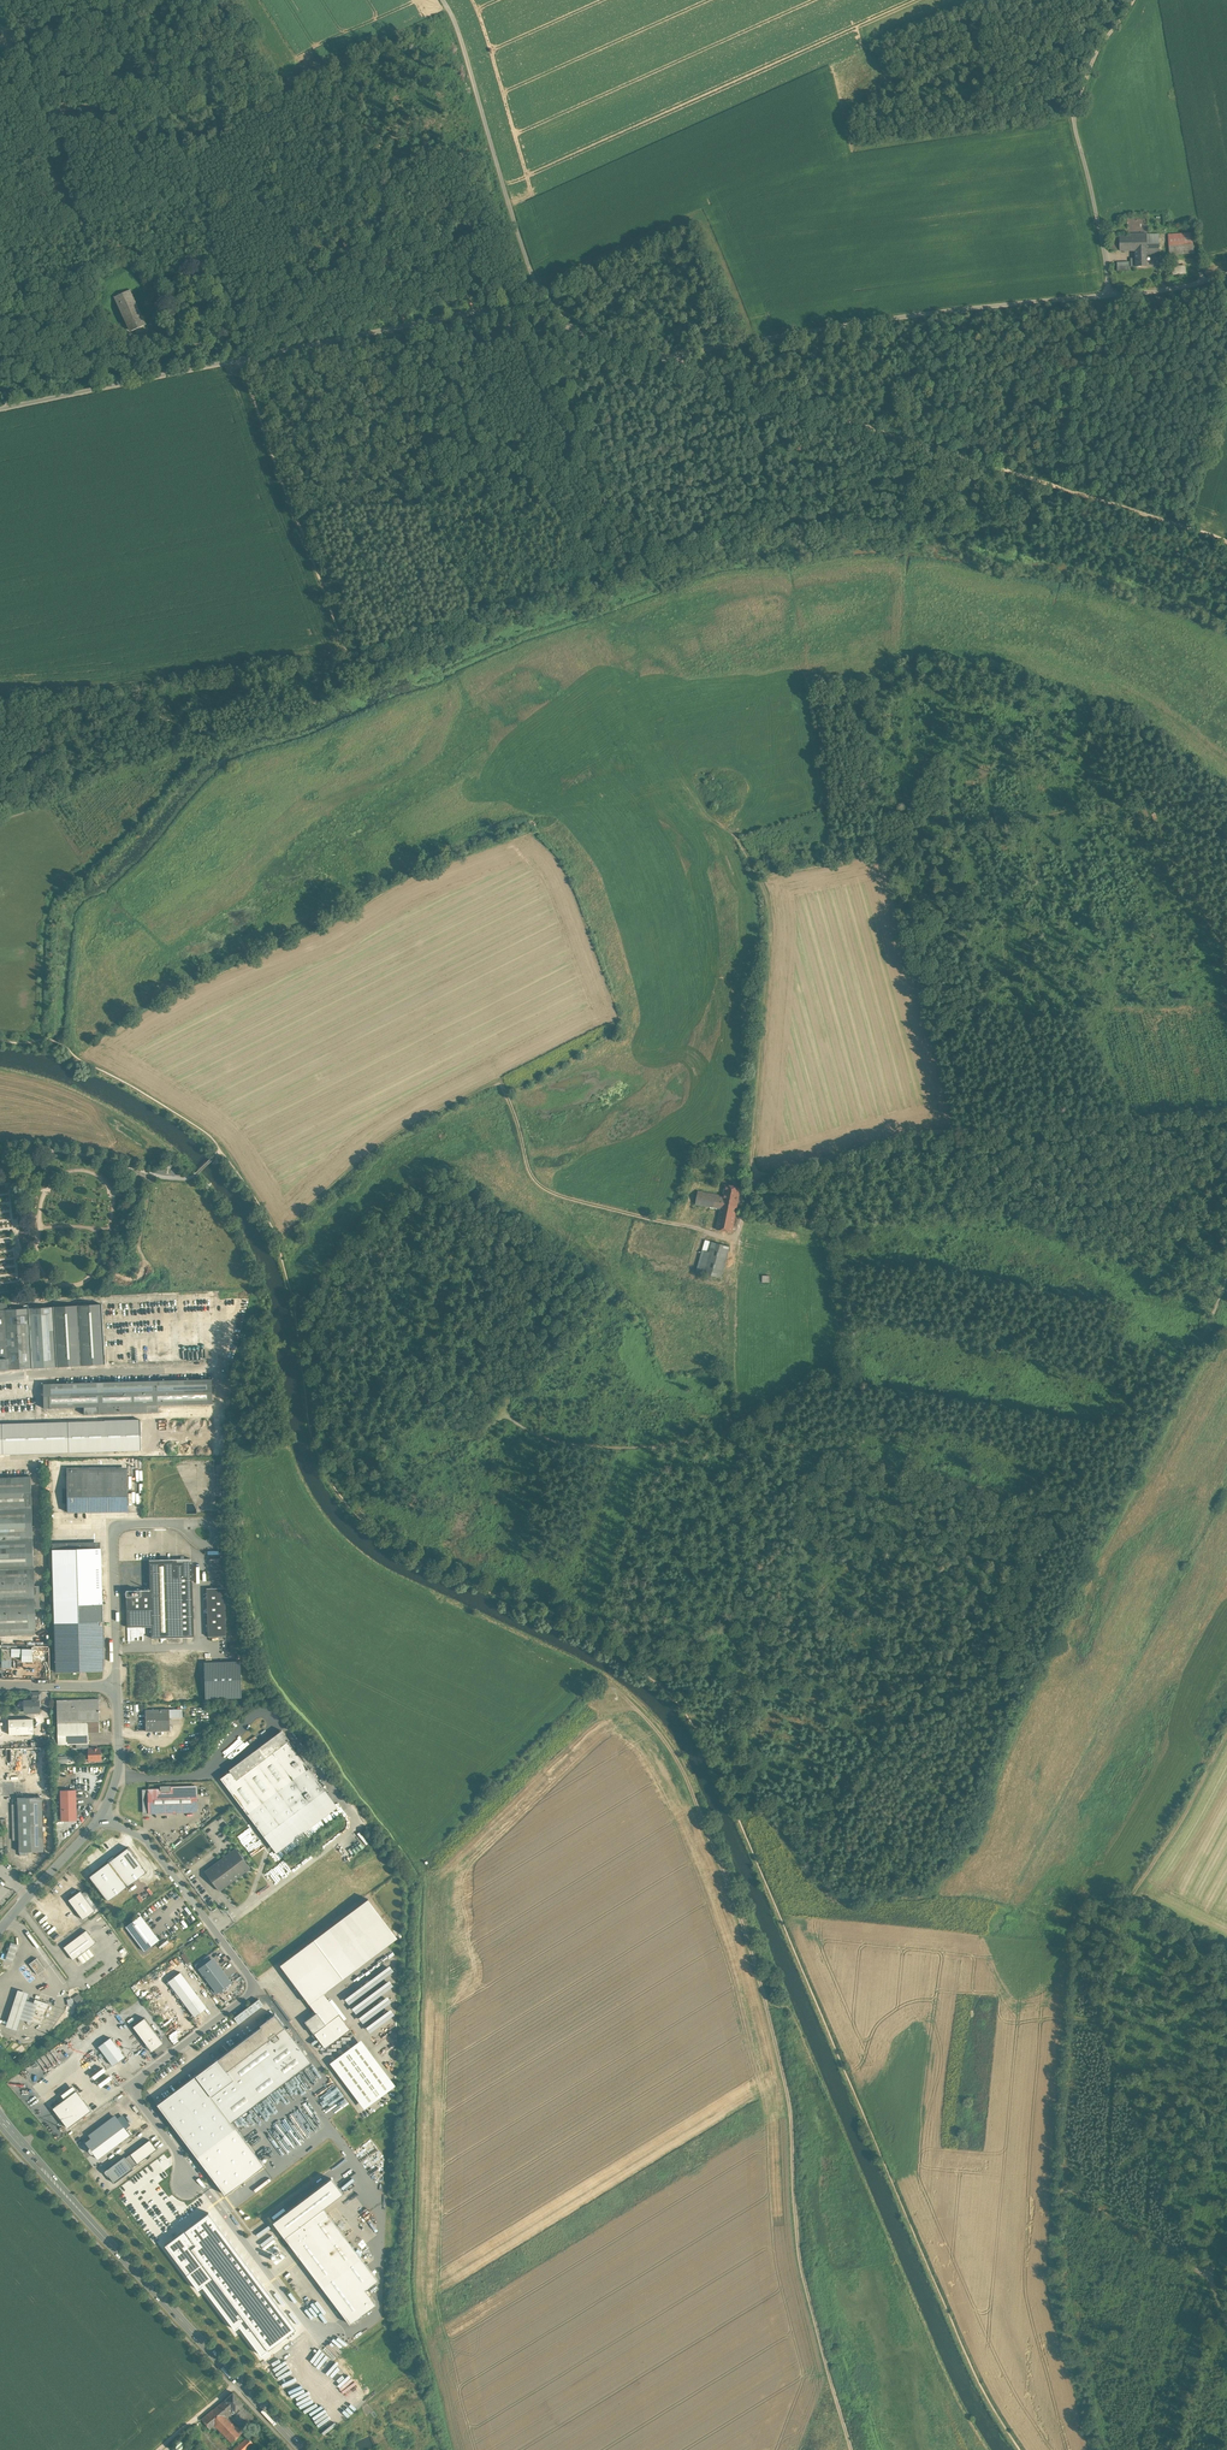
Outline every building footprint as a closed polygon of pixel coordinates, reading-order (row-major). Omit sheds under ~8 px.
[(449,42),(456,40),(454,31),(447,33),(449,42)] [(1159,234),(1130,235),(1130,237),(1120,237),(1120,251),(1136,251),(1136,254),(1146,254),(1159,254),(1159,234)] [(1192,237),(1168,239),(1169,255),(1194,253),(1192,237)] [(1146,254),(1136,254),(1136,267),(1146,267),(1146,254)] [(1129,262),(1117,263),(1117,271),(1129,271),(1129,262)] [(1172,274),(1187,274),(1186,265),(1171,266),(1172,274)] [(145,328),(128,293),(114,300),(130,334),(145,328)] [(740,1187),(726,1184),(723,1196),(723,1200),(738,1202),(740,1187)] [(771,1190),(761,1189),(760,1210),(769,1211),(771,1190)] [(738,1202),(723,1200),(723,1196),(698,1191),(696,1204),(721,1208),(717,1229),(732,1232),(738,1202)] [(730,1246),(712,1242),(709,1252),(703,1273),(722,1278),(730,1246)] [(703,1250),(697,1271),(703,1273),(709,1252),(703,1250)] [(0,1310),(0,1370),(8,1369),(106,1364),(102,1304),(0,1310)] [(156,1349),(156,1338),(140,1339),(140,1344),(135,1344),(135,1361),(163,1360),(163,1348),(156,1349)] [(164,1381),(43,1384),(44,1408),(84,1407),(84,1414),(146,1412),(146,1405),(158,1405),(212,1403),(212,1379),(170,1380),(164,1381)] [(2,1423),(2,1424),(0,1424),(0,1454),(214,1448),(213,1417),(2,1423)] [(128,1511),(128,1469),(67,1470),(68,1512),(128,1511)] [(0,1478),(0,1628),(34,1627),(35,1627),(35,1608),(34,1586),(31,1477),(0,1478)] [(101,1548),(52,1549),(56,1672),(103,1671),(104,1657),(103,1622),(101,1548)] [(150,1590),(126,1591),(127,1627),(151,1626),(152,1638),(194,1637),(191,1559),(149,1560),(150,1590)] [(225,1588),(207,1588),(208,1636),(226,1636),(225,1588)] [(33,1649),(1,1648),(2,1660),(12,1660),(12,1656),(22,1657),(22,1661),(32,1661),(33,1649)] [(206,1698),(242,1697),(241,1660),(204,1661),(206,1698)] [(99,1699),(57,1700),(57,1722),(88,1721),(99,1721),(99,1699)] [(39,1700),(25,1701),(25,1712),(39,1712),(39,1700)] [(169,1709),(145,1710),(146,1731),(170,1730),(169,1709)] [(33,1719),(9,1719),(9,1734),(33,1734),(33,1719)] [(88,1721),(57,1722),(58,1744),(89,1743),(88,1721)] [(282,1730),(229,1770),(230,1771),(228,1773),(228,1772),(220,1778),(248,1815),(309,1769),(288,1741),(289,1740),(282,1730)] [(100,1748),(89,1749),(89,1760),(101,1759),(100,1748)] [(309,1769),(248,1815),(264,1836),(325,1790),(309,1769)] [(196,1788),(170,1789),(170,1786),(161,1786),(161,1789),(148,1789),(148,1790),(143,1790),(144,1812),(149,1812),(149,1810),(162,1809),(162,1813),(174,1813),(173,1809),(197,1808),(196,1788)] [(79,1792),(63,1793),(64,1823),(80,1823),(79,1792)] [(44,1800),(20,1801),(21,1842),(22,1855),(46,1854),(44,1800)] [(128,1847),(89,1877),(107,1901),(146,1872),(128,1847)] [(236,1848),(205,1871),(211,1880),(210,1881),(212,1883),(213,1882),(219,1891),(250,1868),(236,1848)] [(78,1889),(66,1898),(83,1919),(94,1910),(78,1889)] [(159,1940),(141,1915),(126,1926),(144,1951),(159,1940)] [(87,1930),(64,1946),(73,1959),(78,1956),(82,1963),(94,1954),(89,1947),(96,1942),(87,1930)] [(12,1942),(5,1958),(12,1961),(19,1944),(12,1942)] [(38,1974),(46,1968),(37,1957),(30,1963),(38,1974)] [(211,1959),(198,1969),(202,1974),(204,1972),(207,1976),(218,1968),(211,1959)] [(379,1981),(377,1983),(379,1986),(389,1979),(386,1975),(394,1971),(391,1965),(375,1975),(379,1981)] [(219,1967),(218,1968),(207,1976),(206,1977),(218,1993),(231,1983),(219,1967)] [(186,2005),(199,1996),(180,1972),(168,1981),(186,2005)] [(384,1992),(394,1985),(390,1980),(380,1987),(384,1992)] [(30,2016),(34,2002),(27,2000),(29,1993),(17,1990),(6,2026),(17,2030),(20,2019),(31,2022),(32,2021),(30,2016)] [(207,2007),(199,1996),(186,2005),(194,2017),(207,2007)] [(259,1998),(247,2008),(251,2013),(263,2004),(259,1998)] [(49,2004),(35,1999),(35,2000),(34,2002),(30,2016),(32,2021),(42,2024),(43,2024),(49,2004)] [(317,2012),(304,2021),(313,2033),(314,2033),(326,2024),(317,2012)] [(261,2026),(221,2056),(218,2058),(217,2058),(218,2059),(227,2070),(285,2027),(286,2026),(285,2026),(275,2013),(267,2020),(260,2024),(261,2026)] [(339,2014),(326,2024),(314,2033),(325,2048),(350,2029),(339,2014)] [(145,2017),(133,2026),(152,2051),(163,2042),(145,2017)] [(285,2027),(227,2070),(218,2059),(158,2104),(225,2193),(264,2164),(232,2121),(311,2062),(290,2033),(287,2029),(285,2027)] [(124,2057),(110,2037),(98,2046),(113,2065),(124,2057)] [(331,2061),(363,2108),(395,2086),(363,2039),(331,2061)] [(62,2094),(65,2099),(77,2090),(74,2086),(62,2094)] [(65,2099),(53,2107),(67,2127),(91,2111),(77,2090),(65,2099)] [(94,2153),(98,2159),(130,2134),(117,2118),(85,2142),(89,2148),(88,2149),(89,2151),(90,2153),(91,2153),(93,2154),(94,2153)] [(150,2140),(131,2154),(137,2163),(156,2149),(150,2140)] [(131,2154),(125,2158),(132,2167),(137,2163),(131,2154)] [(125,2157),(104,2171),(113,2183),(133,2168),(132,2167),(125,2158),(125,2157)] [(312,2193),(273,2222),(323,2287),(361,2258),(312,2193)] [(266,2252),(273,2261),(279,2257),(272,2247),(266,2252)] [(377,2304),(367,2290),(323,2291),(330,2302),(335,2302),(349,2323),(377,2304)] [(299,2305),(304,2309),(308,2304),(304,2300),(299,2305)] [(235,2394),(203,2422),(213,2435),(219,2430),(233,2448),(246,2436),(233,2421),(248,2408),(235,2394)] [(238,2449),(254,2449),(257,2448),(249,2439),(238,2449)] [(175,2446),(179,2449),(180,2449),(186,2444),(181,2440),(175,2446)]
